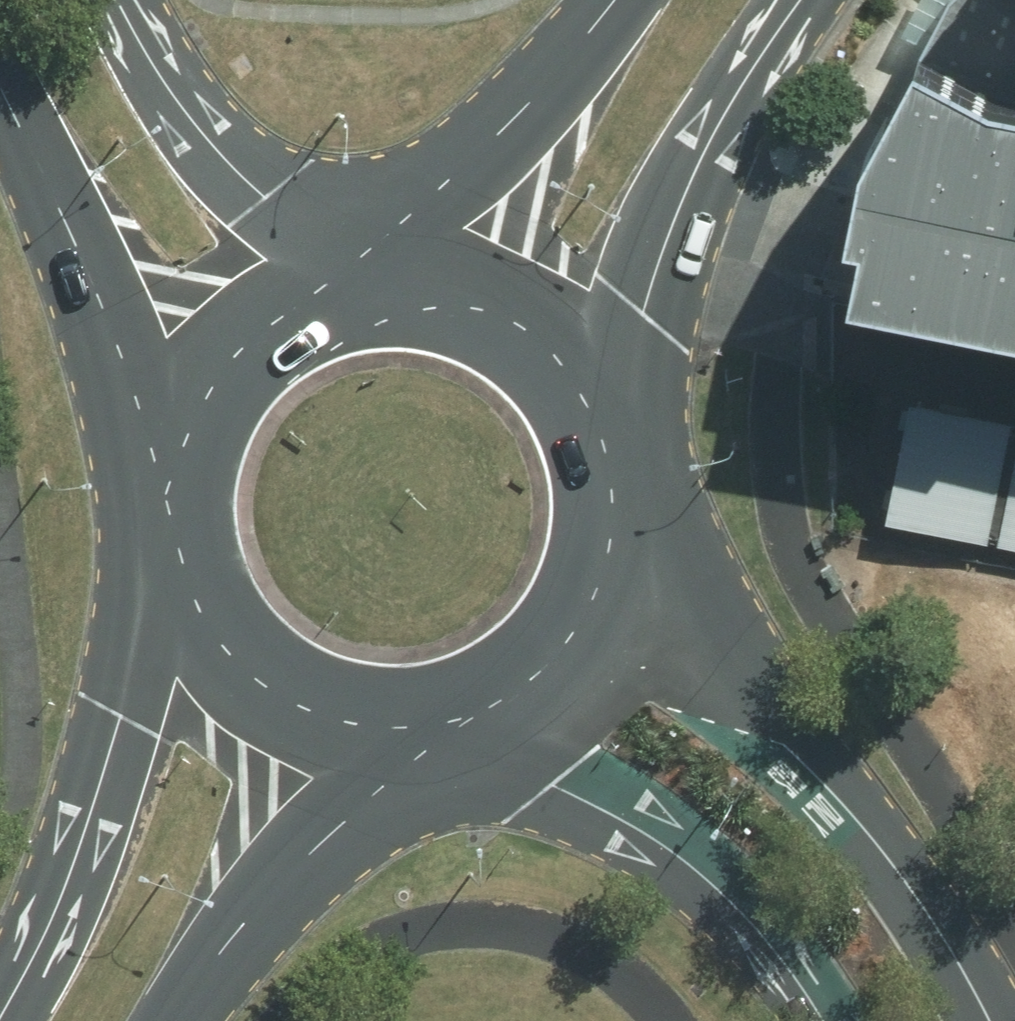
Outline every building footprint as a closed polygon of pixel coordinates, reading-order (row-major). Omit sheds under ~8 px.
[(930,39),(1014,80),(1014,0),(949,0),(930,39)] [(930,39),(872,139),(859,276),(1014,312),(1014,80),(930,39)] [(911,395),(888,501),(1014,527),(1014,417),(911,395)]
